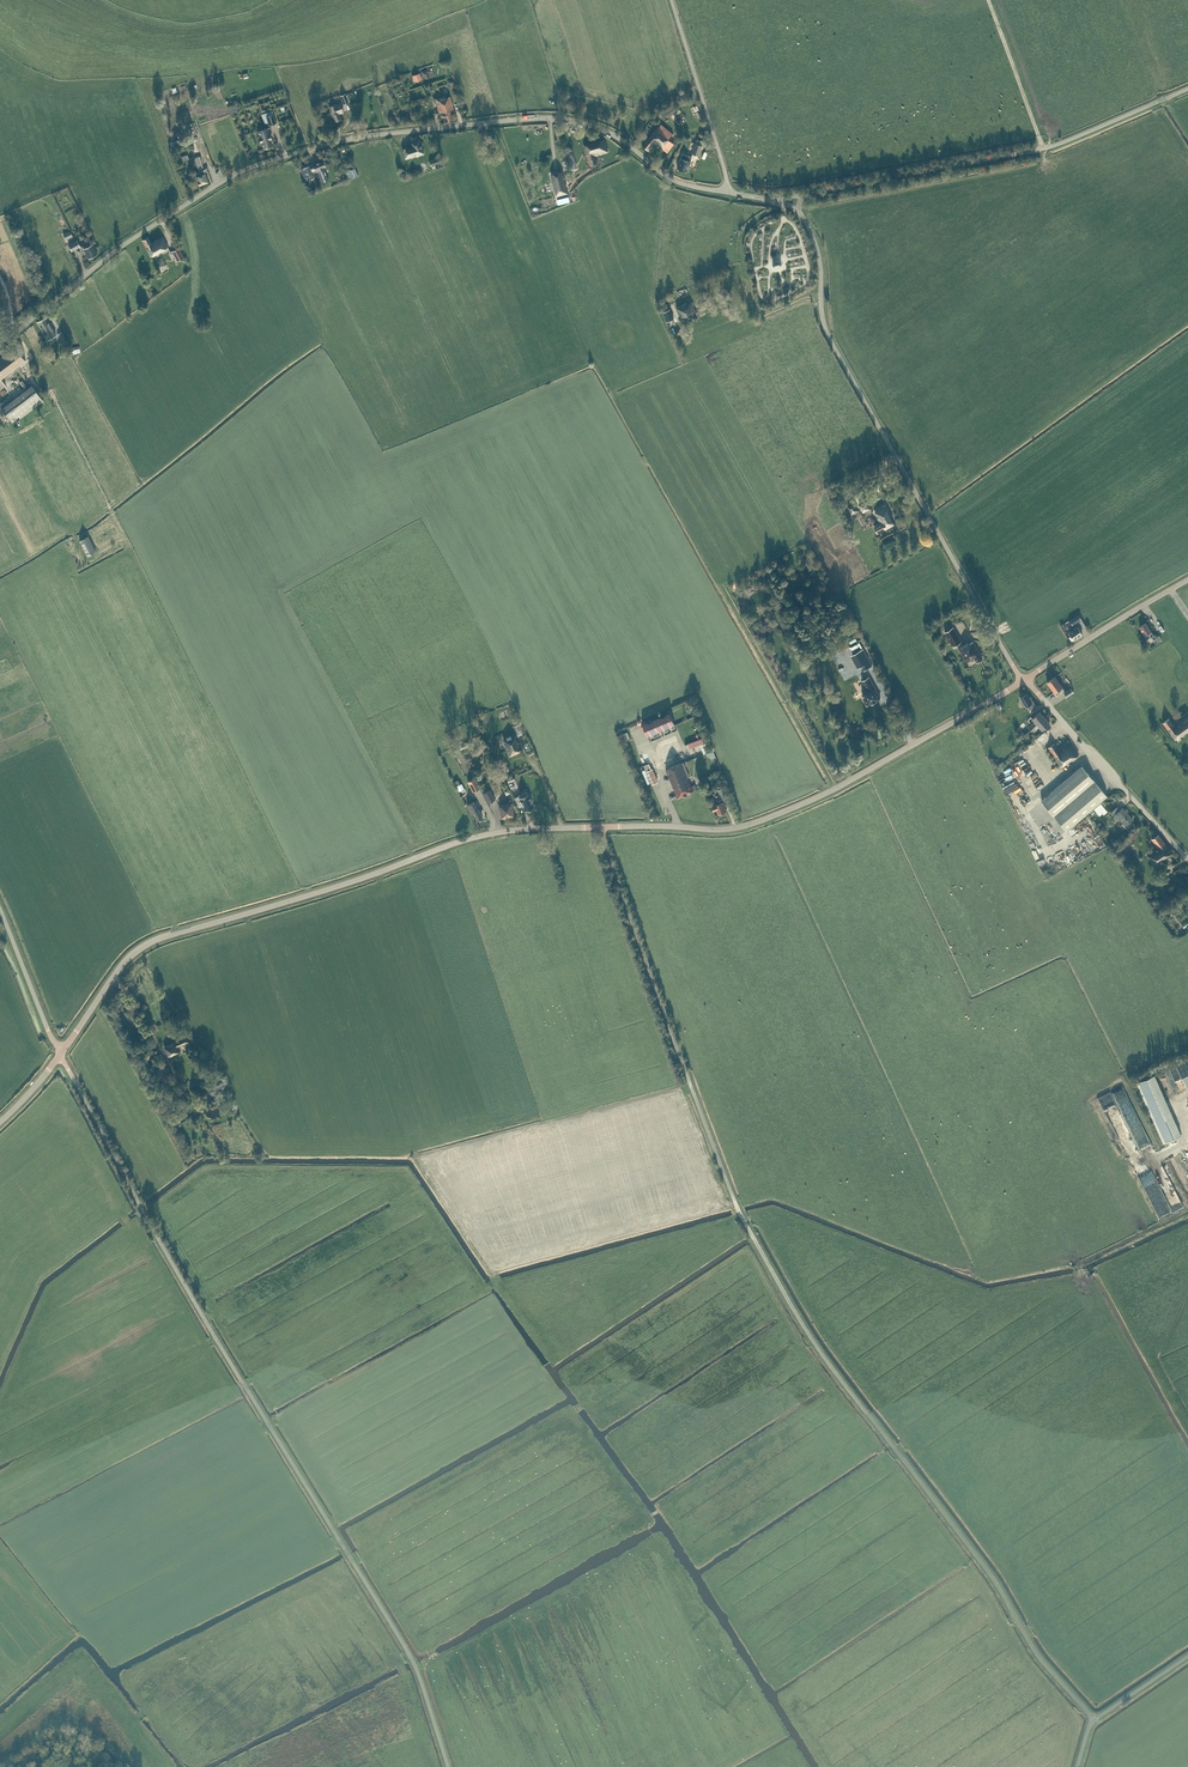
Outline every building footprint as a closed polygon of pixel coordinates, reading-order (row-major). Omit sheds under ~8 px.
[(432,70),(428,72),(427,69),(421,71),(424,79),(429,77),(434,75),(432,70)] [(414,82),(422,79),(420,73),(412,76),(414,82)] [(340,95),(343,104),(349,102),(348,101),(350,101),(347,95),(346,95),(345,93),(340,95)] [(450,110),(453,109),(450,96),(445,97),(445,96),(435,99),(439,113),(443,112),(445,122),(452,120),(450,110)] [(328,106),(334,122),(342,119),(340,114),(344,112),(340,102),(336,104),(336,103),(328,106)] [(269,125),(276,123),(272,111),(265,113),(269,125)] [(667,152),(674,143),(669,139),(673,134),(661,124),(642,145),(648,150),(654,142),(667,152)] [(270,134),(271,134),(269,127),(258,131),(260,137),(259,138),(261,141),(263,148),(272,145),(270,138),(271,138),(270,134)] [(276,150),(281,149),(277,135),(272,136),(276,150)] [(180,139),(169,142),(171,147),(182,144),(180,139)] [(405,158),(424,153),(419,139),(411,141),(413,146),(402,149),(405,158)] [(595,155),(608,151),(604,140),(584,146),(590,166),(597,163),(595,155)] [(699,156),(703,145),(695,143),(692,154),(699,156)] [(572,150),(567,151),(572,169),(577,168),(572,150)] [(687,171),(691,161),(690,161),(692,157),(683,154),(681,158),(677,168),(687,171)] [(199,185),(208,182),(205,173),(199,156),(195,158),(199,171),(195,173),(196,176),(198,182),(199,185)] [(323,167),(325,167),(322,161),(313,164),(313,163),(300,168),(305,180),(314,177),(312,172),(316,170),(316,172),(318,172),(322,182),(322,183),(324,182),(326,181),(328,180),(328,179),(323,167)] [(352,177),(358,175),(355,168),(349,170),(352,177)] [(557,195),(567,193),(562,172),(551,174),(557,195)] [(558,205),(571,201),(569,197),(557,200),(558,205)] [(63,234),(65,239),(72,235),(70,230),(63,234)] [(150,256),(168,247),(162,237),(151,243),(148,237),(142,240),(150,256)] [(72,251),(80,246),(77,240),(68,244),(72,251)] [(88,258),(97,253),(93,244),(89,246),(88,244),(83,247),(88,258)] [(178,247),(171,251),(177,261),(184,257),(178,247)] [(684,323),(698,317),(692,302),(687,304),(687,303),(677,307),(684,323)] [(667,321),(674,318),(670,309),(663,312),(667,321)] [(46,340),(56,335),(46,317),(37,322),(46,340)] [(57,334),(62,344),(67,341),(62,332),(57,334)] [(21,363),(25,360),(15,347),(0,358),(0,389),(5,385),(0,379),(21,363)] [(43,401),(35,390),(32,385),(1,408),(13,423),(43,401)] [(863,512),(870,508),(866,501),(859,504),(863,512)] [(854,503),(847,506),(852,514),(858,510),(854,503)] [(880,522),(874,525),(878,533),(894,524),(885,507),(875,512),(880,522)] [(89,536),(79,540),(87,556),(96,551),(89,536)] [(1078,614),(1069,620),(1073,625),(1079,621),(1082,619),(1078,614)] [(1147,639),(1150,638),(1154,635),(1146,623),(1139,626),(1147,639)] [(953,627),(945,632),(953,646),(956,644),(958,647),(967,662),(974,658),(977,662),(983,658),(973,641),(968,644),(967,642),(963,644),(961,641),(953,627)] [(1071,631),(1069,632),(1071,636),(1069,637),(1072,641),(1074,640),(1082,634),(1077,627),(1075,628),(1074,629),(1072,627),(1069,629),(1071,631)] [(852,654),(856,662),(859,667),(861,666),(863,670),(872,666),(867,656),(863,649),(852,654)] [(880,697),(869,677),(862,680),(866,689),(862,691),(865,696),(862,697),(867,705),(867,706),(881,698),(880,697)] [(1064,690),(1061,687),(1055,677),(1048,682),(1055,692),(1058,689),(1060,693),(1064,690)] [(1064,693),(1066,697),(1073,692),(1071,688),(1064,693)] [(1031,710),(1036,706),(1032,699),(1030,700),(1026,693),(1025,694),(1024,693),(1021,695),(1021,696),(1020,697),(1026,706),(1028,705),(1031,710)] [(1031,729),(1044,717),(1040,711),(1032,718),(1035,722),(1033,724),(1032,723),(1028,727),(1031,729)] [(643,725),(643,726),(641,727),(643,731),(645,731),(648,736),(674,725),(670,714),(643,725)] [(1174,726),(1169,718),(1163,722),(1175,739),(1187,729),(1187,716),(1174,726)] [(1039,726),(1042,729),(1049,723),(1044,717),(1031,729),(1033,732),(1037,729),(1036,728),(1039,726)] [(520,723),(515,725),(518,734),(524,732),(520,723)] [(518,743),(518,744),(517,742),(514,734),(503,738),(506,745),(505,745),(509,756),(521,751),(518,743)] [(702,738),(688,743),(690,748),(704,743),(702,738)] [(1060,752),(1057,747),(1054,743),(1048,747),(1060,766),(1079,754),(1072,744),(1060,752)] [(641,760),(652,784),(660,781),(650,757),(641,760)] [(691,786),(688,778),(690,777),(684,761),(666,768),(678,798),(693,791),(693,790),(697,789),(695,785),(691,786)] [(1066,830),(1086,813),(1107,795),(1082,766),(1041,800),(1066,830)] [(1029,777),(1035,774),(1032,767),(1026,770),(1029,777)] [(468,781),(473,791),(479,788),(474,778),(468,781)] [(487,803),(495,799),(490,789),(482,793),(487,803)] [(725,798),(722,792),(721,789),(718,790),(715,791),(716,796),(717,800),(718,800),(719,803),(715,804),(716,804),(712,805),(714,810),(717,809),(719,813),(725,811),(721,799),(725,798)] [(533,806),(531,801),(532,801),(530,795),(529,796),(528,794),(528,793),(527,791),(518,795),(514,797),(518,807),(520,806),(520,805),(522,804),(524,810),(534,807),(533,806)] [(478,808),(477,808),(474,801),(467,804),(471,812),(472,811),(476,820),(482,817),(478,808)] [(499,805),(500,808),(500,809),(499,809),(501,818),(513,815),(511,803),(499,805)] [(1108,811),(1101,803),(1094,809),(1100,816),(1102,813),(1104,815),(1108,811)] [(1132,819),(1128,814),(1126,815),(1124,813),(1125,812),(1121,808),(1120,809),(1117,806),(1110,812),(1117,820),(1120,818),(1123,822),(1122,823),(1126,828),(1131,824),(1129,822),(1132,819)] [(1154,864),(1171,852),(1159,834),(1152,838),(1158,847),(1147,854),(1154,864)] [(1037,856),(1043,868),(1048,865),(1042,854),(1037,856)] [(1176,916),(1179,922),(1186,919),(1184,913),(1176,916)] [(1170,931),(1178,926),(1172,917),(1165,921),(1170,931)] [(177,1047),(186,1041),(184,1037),(163,1049),(167,1057),(179,1050),(177,1047)] [(1176,1064),(1186,1086),(1187,1085),(1187,1059),(1176,1064)] [(167,1089),(174,1084),(163,1066),(156,1070),(167,1089)] [(1157,1074),(1166,1074),(1172,1089),(1182,1085),(1182,1083),(1179,1074),(1170,1074),(1170,1072),(1169,1068),(1160,1071),(1156,1072),(1157,1074)] [(1164,1142),(1181,1135),(1154,1074),(1137,1082),(1164,1142)]
